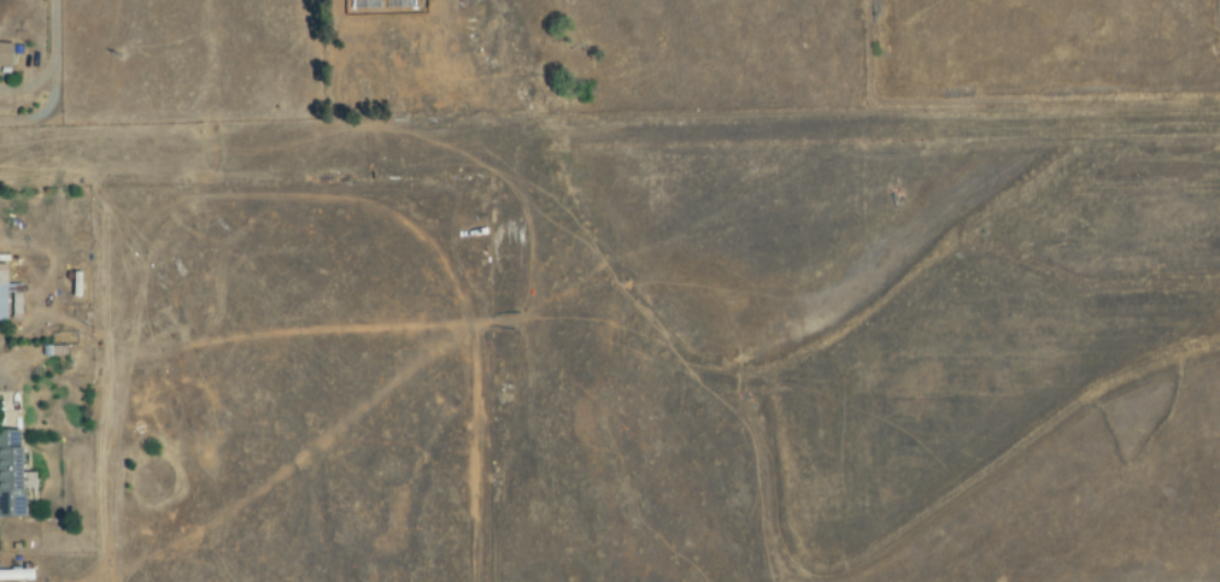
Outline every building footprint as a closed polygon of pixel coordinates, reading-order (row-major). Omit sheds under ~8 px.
[(0,43),(0,66),(17,66),(17,43),(0,43)] [(11,323),(12,265),(0,265),(0,323),(11,323)] [(0,430),(0,516),(23,516),(22,488),(33,488),(32,472),(18,472),(18,430),(0,430)]
